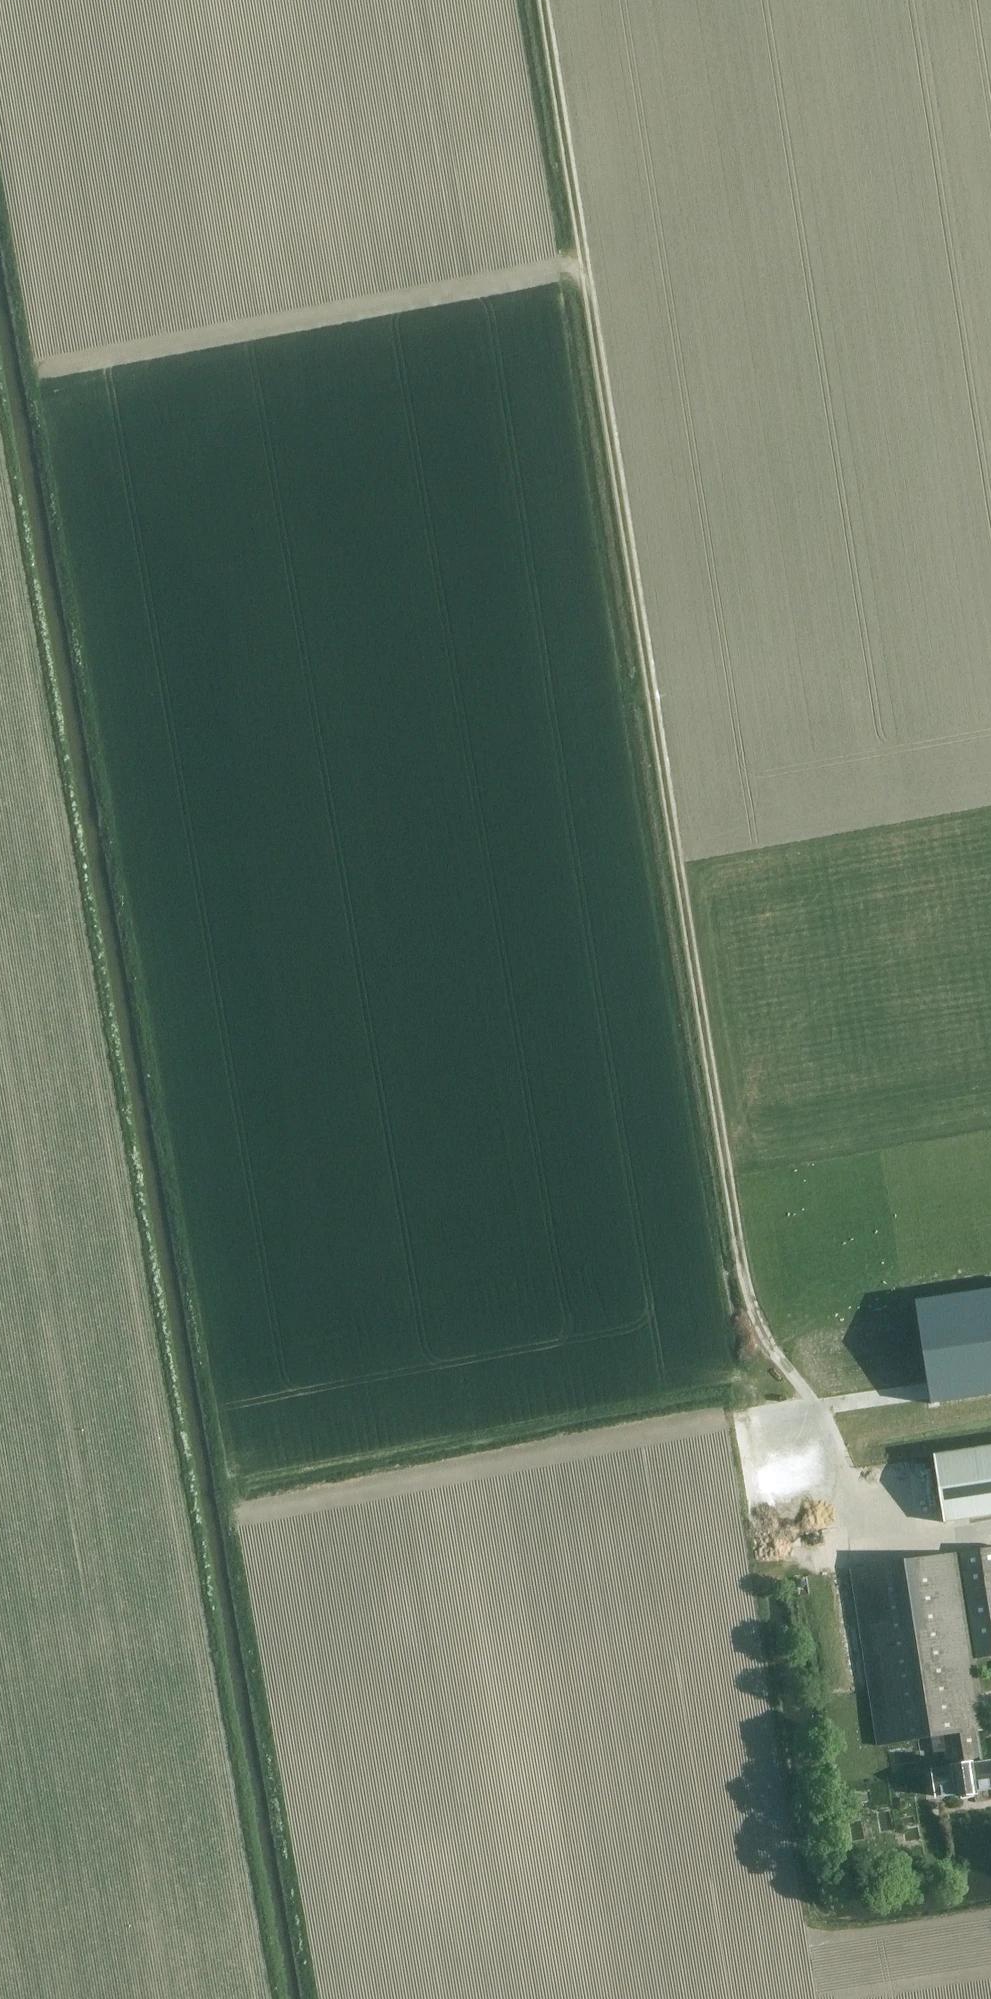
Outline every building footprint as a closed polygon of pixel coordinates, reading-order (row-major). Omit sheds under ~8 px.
[(916,1303),(931,1402),(990,1393),(990,1292),(916,1303)] [(944,1522),(990,1515),(990,1445),(934,1454),(944,1522)] [(978,1730),(986,1729),(975,1659),(990,1656),(990,1547),(850,1569),(877,1745),(932,1737),(934,1753),(946,1751),(948,1768),(933,1770),(937,1797),(957,1794),(957,1796),(977,1793),(976,1791),(990,1789),(990,1762),(983,1763),(978,1730)]
